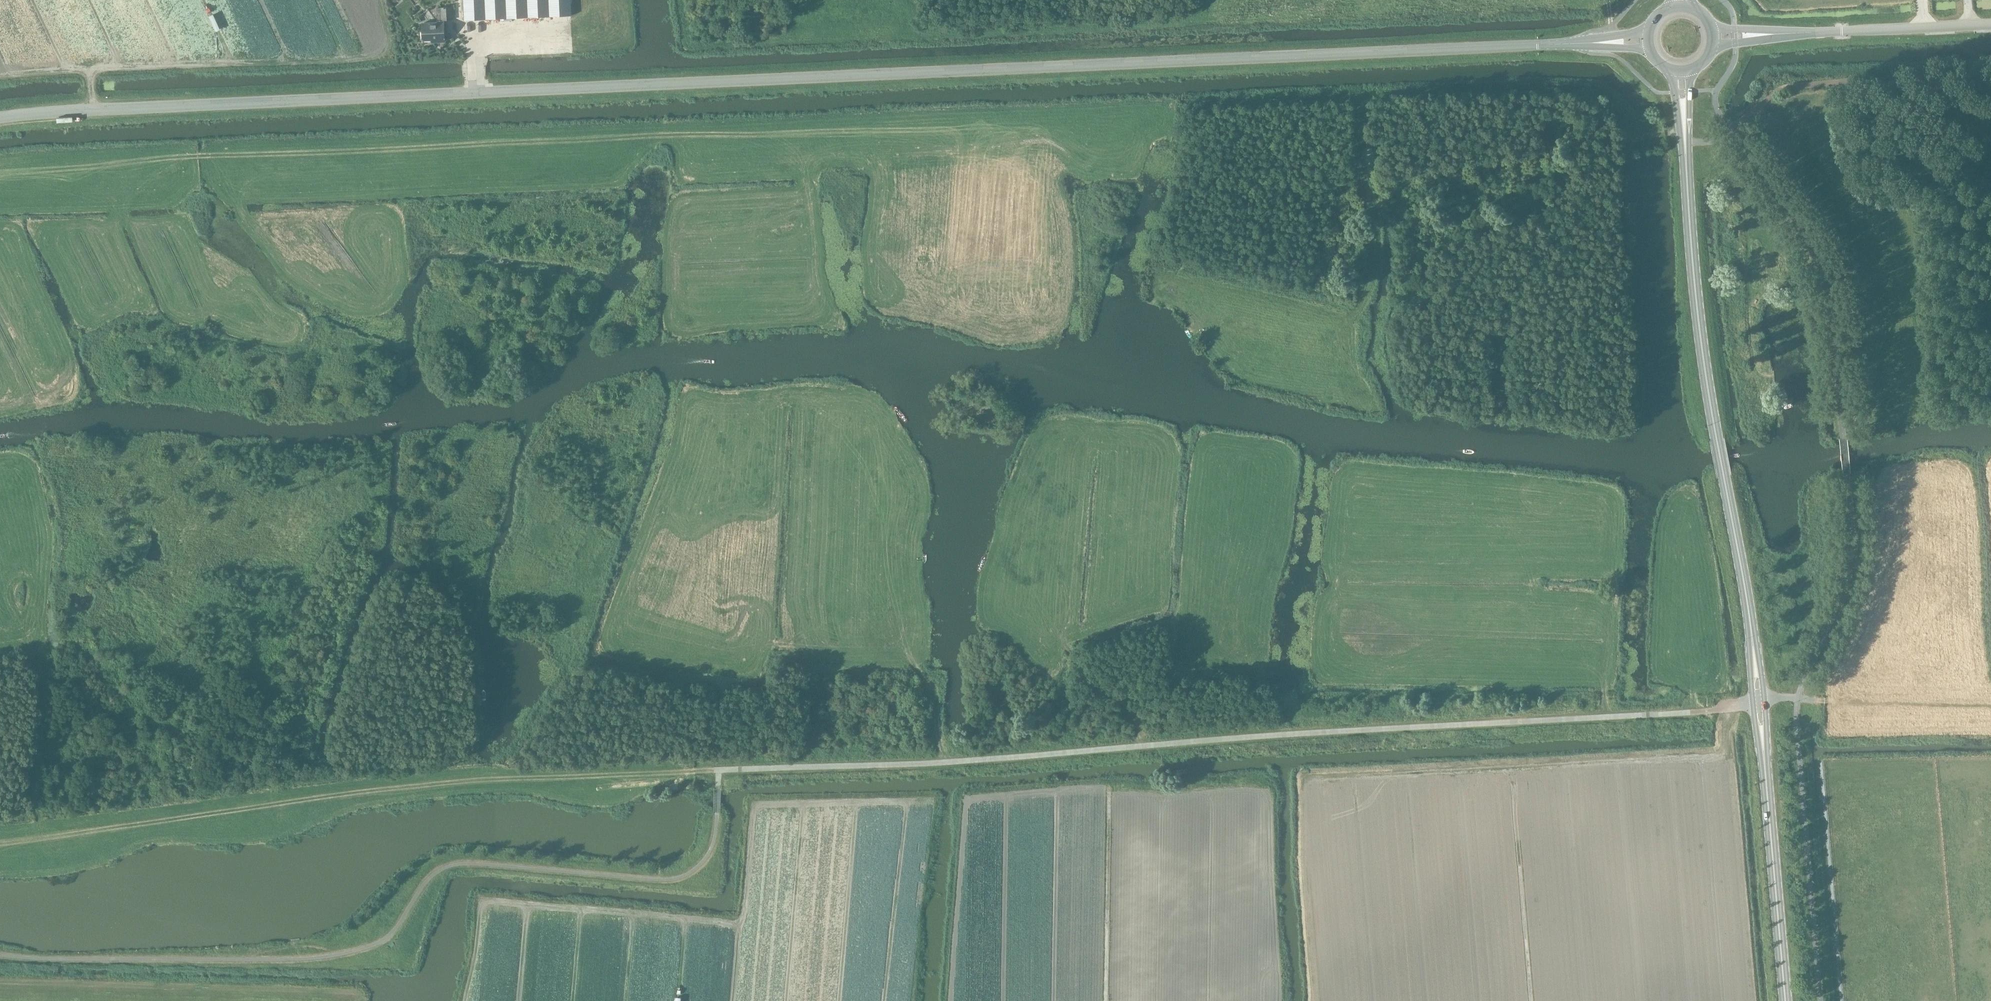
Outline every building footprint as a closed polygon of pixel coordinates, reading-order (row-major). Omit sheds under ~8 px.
[(465,20),(571,15),(570,0),(464,0),(465,20)] [(452,7),(441,7),(436,8),(437,23),(422,23),(423,40),(436,39),(436,41),(445,41),(444,20),(452,20),(452,7)] [(556,44),(570,43),(570,31),(555,31),(556,44)] [(486,68),(483,52),(476,53),(479,70),(486,68)]
